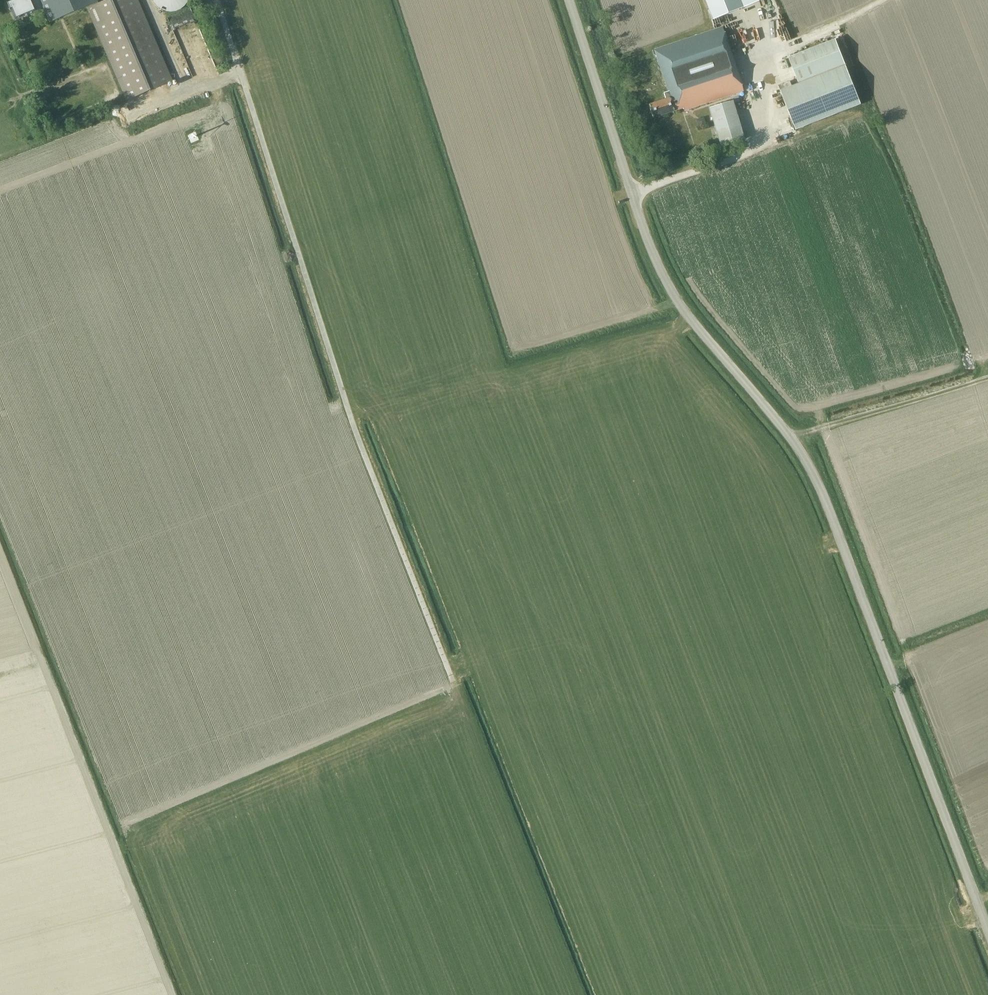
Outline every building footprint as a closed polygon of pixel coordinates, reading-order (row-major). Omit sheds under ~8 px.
[(87,6),(125,100),(170,82),(136,0),(109,0),(98,4),(97,0),(10,0),(6,2),(7,2),(6,5),(8,9),(10,10),(10,11),(11,10),(15,20),(43,8),(50,22),(87,6)] [(162,9),(164,10),(167,11),(170,11),(173,11),(177,10),(180,9),(182,7),(185,4),(186,2),(187,0),(153,0),(154,2),(156,4),(158,7),(161,9),(162,9)] [(708,9),(730,0),(705,0),(708,9)] [(722,27),(654,50),(668,91),(663,93),(665,99),(648,105),(653,118),(683,108),(684,110),(743,91),(722,27)] [(796,129),(861,104),(836,38),(790,57),(799,83),(781,91),(796,129)] [(732,101),(708,108),(720,146),(744,139),(732,101)]
